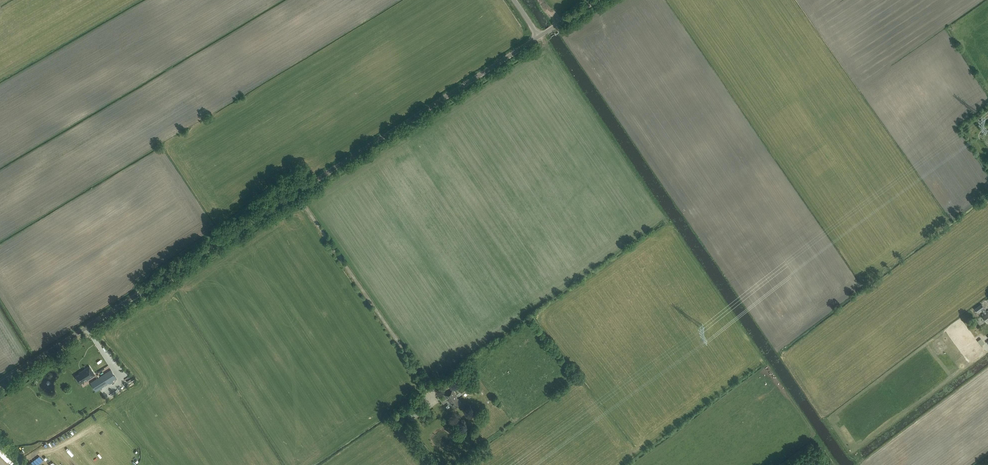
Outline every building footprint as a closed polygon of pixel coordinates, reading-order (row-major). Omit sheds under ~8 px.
[(987,311),(982,304),(975,309),(978,313),(981,311),(983,313),(981,315),(987,324),(987,323),(987,310),(987,311)] [(95,375),(89,366),(79,373),(80,374),(76,376),(81,384),(85,381),(85,380),(87,379),(88,380),(95,375)] [(100,389),(116,378),(111,370),(94,380),(100,389)] [(462,394),(468,390),(464,386),(459,389),(462,394)] [(452,389),(444,394),(453,408),(461,403),(456,396),(457,396),(452,389)] [(425,396),(419,400),(424,408),(430,404),(425,396)]
